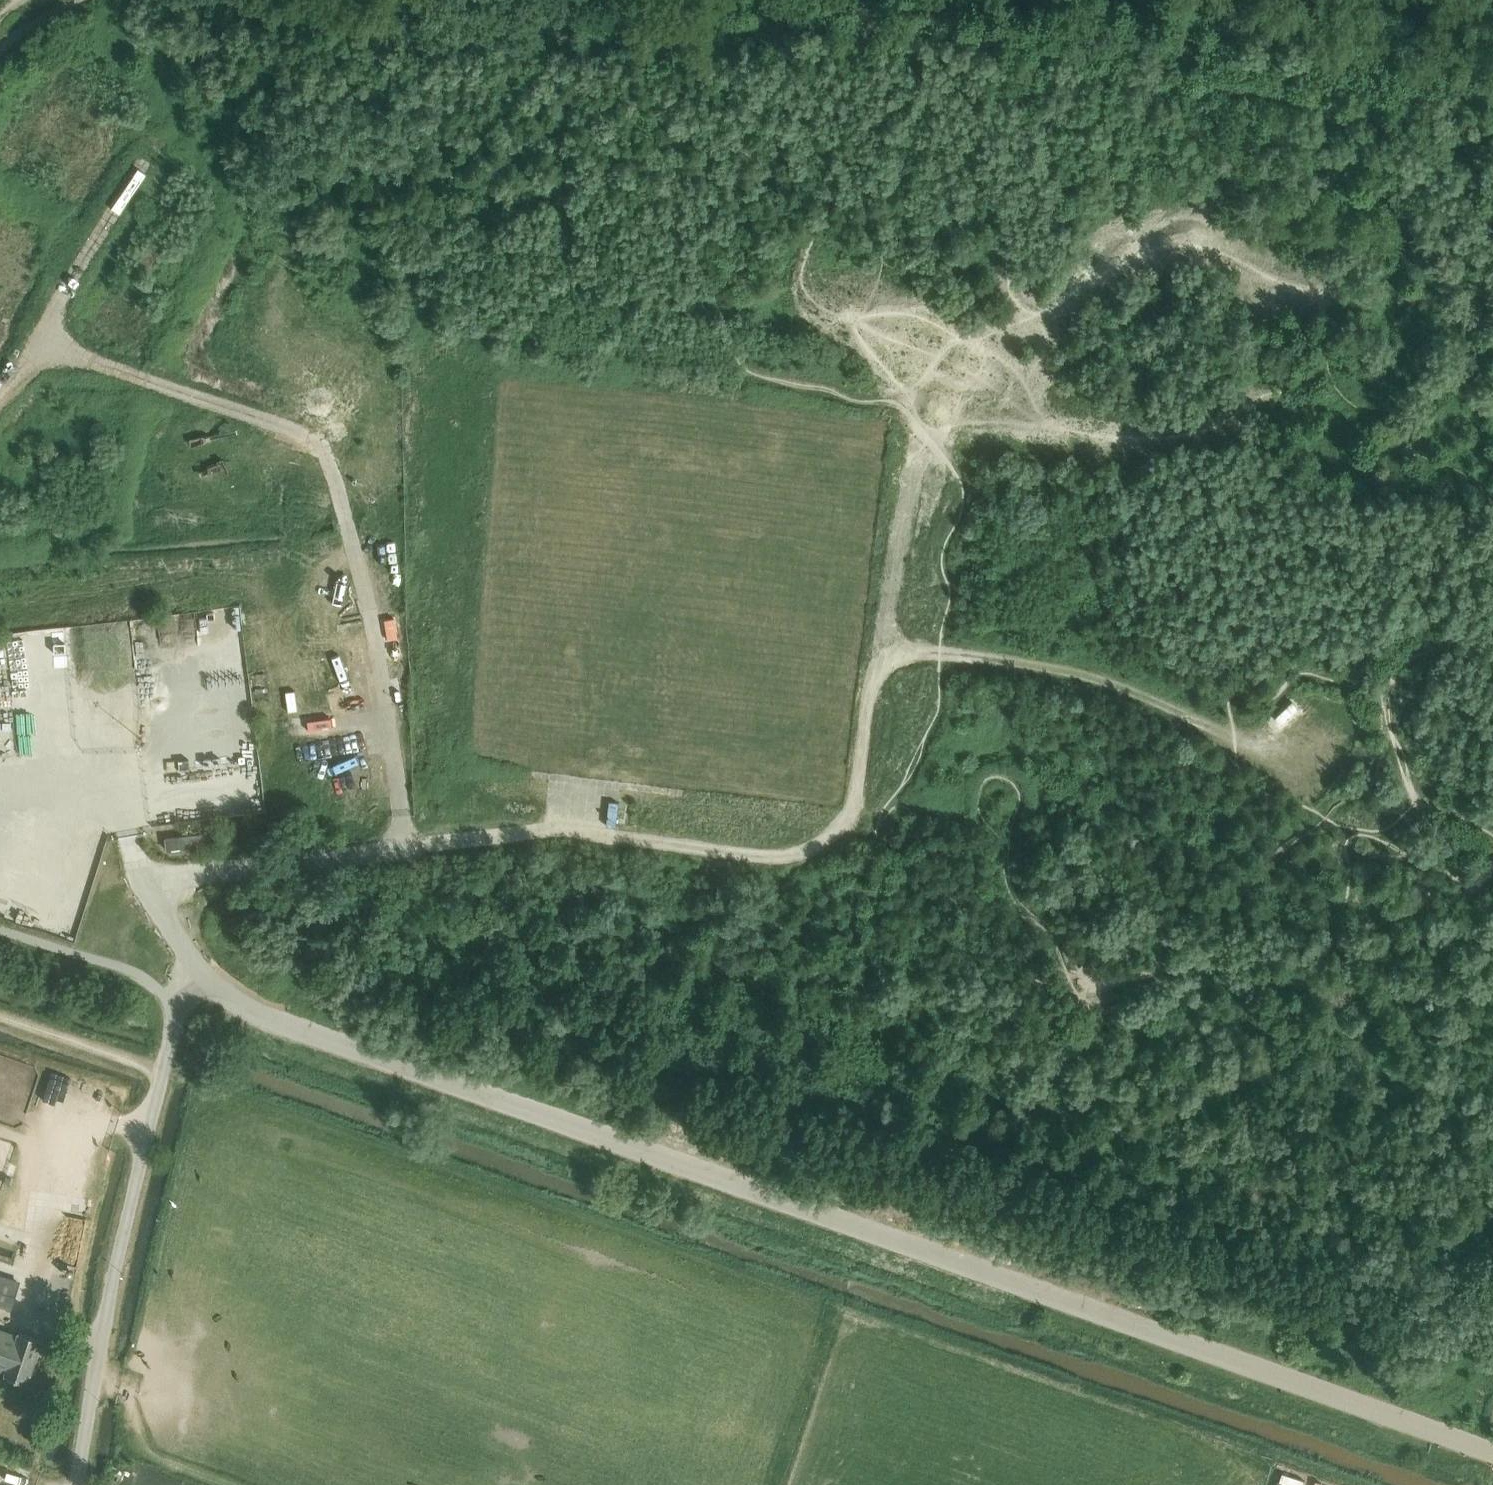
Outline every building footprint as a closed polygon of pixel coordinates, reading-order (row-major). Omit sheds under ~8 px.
[(208,833),(166,839),(168,850),(210,844),(208,833)] [(0,1276),(0,1302),(14,1306),(22,1283),(0,1276)] [(0,1328),(0,1368),(7,1370),(5,1375),(28,1382),(43,1338),(20,1330),(19,1334),(0,1328)]
